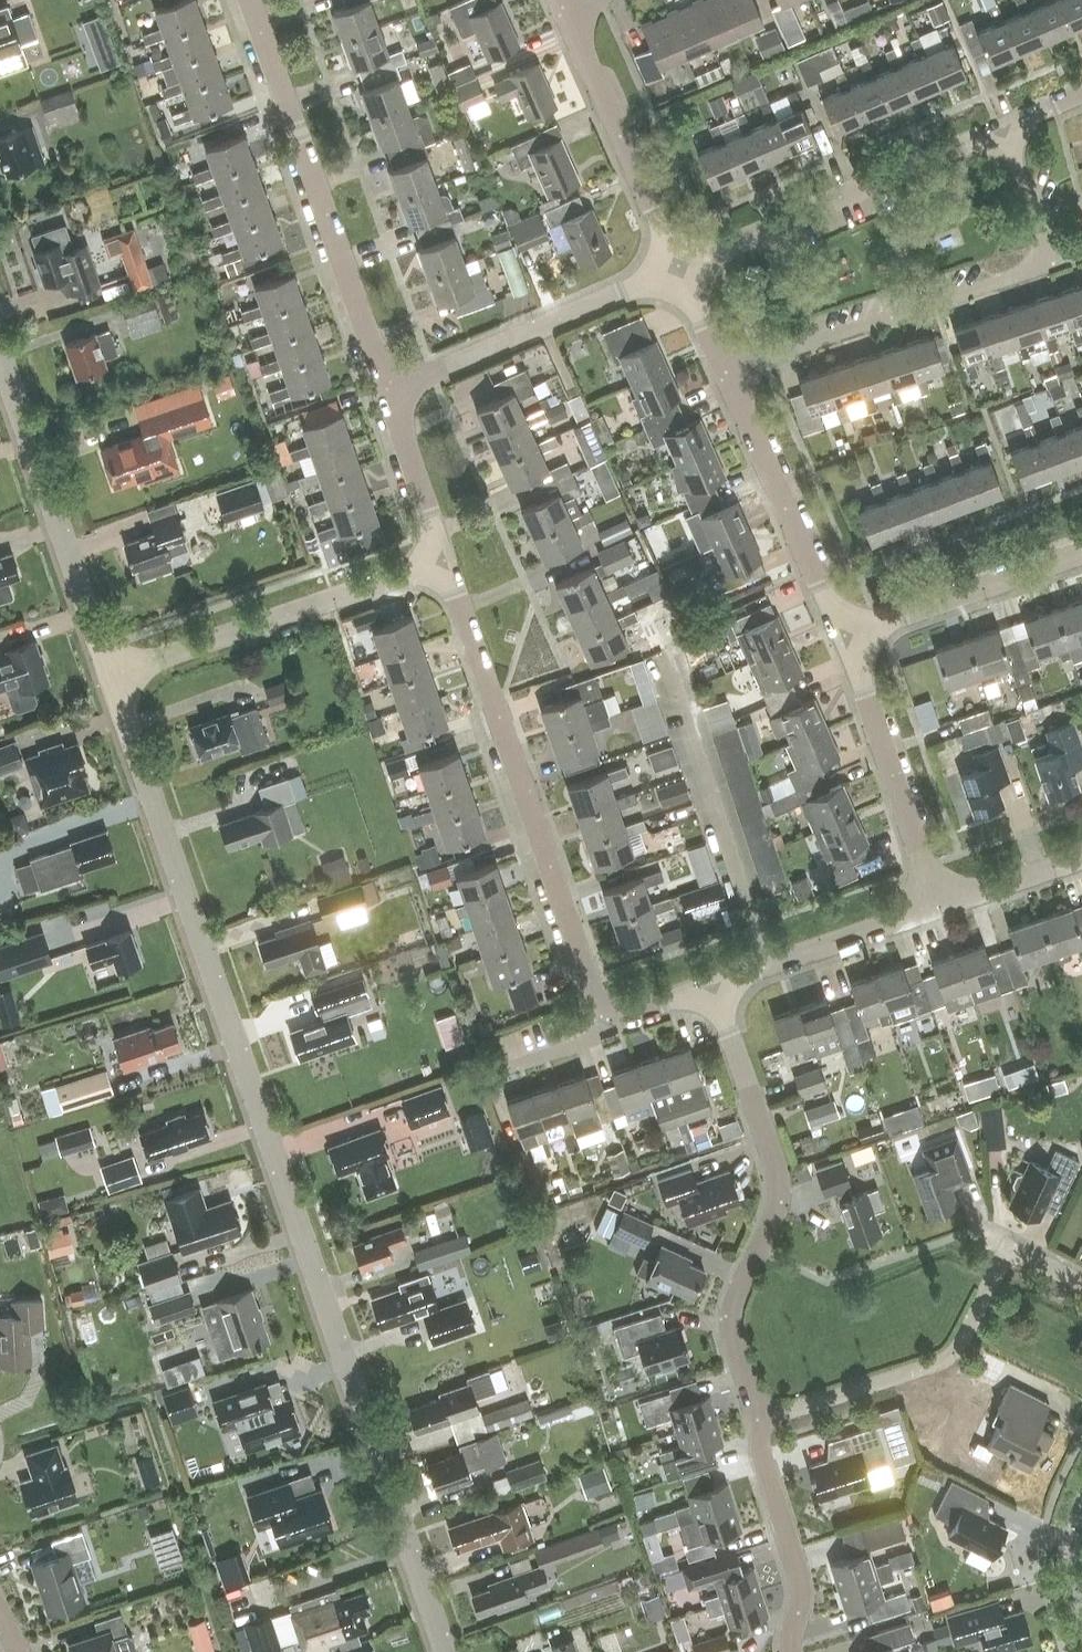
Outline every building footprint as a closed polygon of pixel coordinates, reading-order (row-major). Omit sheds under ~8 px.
[(165,37),(203,23),(195,0),(181,0),(154,9),(161,29),(142,36),(145,44),(165,37)] [(343,41),(378,28),(368,0),(343,0),(346,9),(333,13),(343,41)] [(487,59),(519,45),(501,3),(497,5),(495,0),(465,0),(449,7),(462,37),(475,31),(487,59)] [(694,5),(711,45),(737,34),(722,0),(705,0),(694,5)] [(737,34),(763,23),(753,0),(722,0),(737,34)] [(925,7),(933,24),(949,17),(942,0),(941,0),(925,7)] [(996,4),(995,0),(981,0),(985,9),(988,8),(996,4)] [(1016,54),(1042,43),(1028,10),(1029,9),(1025,0),(1015,0),(1021,13),(1004,21),(1003,21),(1016,54)] [(1029,9),(1028,10),(1042,43),(1068,31),(1054,0),(1046,0),(1046,2),(1029,9)] [(1081,25),(1081,0),(1054,0),(1068,31),(1081,25)] [(990,66),(1016,54),(1003,21),(1004,21),(997,4),(988,8),(995,24),(976,33),(971,21),(959,26),(972,58),(984,53),(990,66)] [(686,57),(711,45),(694,5),(668,16),(686,57)] [(0,75),(28,65),(7,7),(0,9),(0,75)] [(848,24),(843,12),(830,18),(835,30),(848,24)] [(788,13),(776,18),(786,42),(799,37),(788,13)] [(894,14),(882,20),(887,31),(900,26),(894,14)] [(660,68),(686,57),(668,16),(642,28),(651,48),(660,68)] [(155,72),(174,65),(213,51),(203,23),(165,37),(171,56),(152,63),(155,72)] [(926,55),(940,87),(967,75),(953,43),(954,43),(946,25),(936,30),(944,47),(928,54),(926,55)] [(755,36),(764,58),(785,49),(776,27),(755,36)] [(360,79),(395,66),(406,62),(401,49),(388,55),(378,28),(343,41),(353,69),(356,68),(360,79)] [(900,66),(914,98),(940,87),(926,55),(928,54),(920,37),(911,40),(919,58),(902,65),(900,66)] [(94,44),(100,62),(117,56),(110,38),(94,44)] [(838,59),(832,45),(796,59),(806,85),(823,78),(818,67),(838,59)] [(660,68),(651,48),(634,56),(645,80),(662,73),(660,68)] [(875,77),(889,109),(914,98),(900,66),(902,65),(895,48),(886,52),(893,69),(876,76),(875,77)] [(161,88),(164,98),(165,99),(184,92),(223,78),(213,51),(174,65),(180,81),(161,88)] [(729,56),(719,61),(725,73),(735,69),(729,56)] [(850,87),(864,120),(889,109),(875,77),(876,76),(869,59),(860,63),(867,80),(851,87),(850,87)] [(529,118),(556,106),(537,64),(510,76),(511,77),(495,84),(502,100),(517,93),(529,118)] [(361,91),(372,119),(406,106),(396,78),(399,77),(395,66),(360,79),(364,90),(361,91)] [(719,66),(706,72),(710,82),(723,76),(719,66)] [(850,87),(851,87),(844,70),(834,74),(842,91),(822,99),(836,132),(864,120),(850,87)] [(232,103),(223,78),(184,92),(190,108),(171,115),(174,124),(232,103)] [(454,88),(463,108),(484,99),(475,78),(454,88)] [(70,89),(40,99),(47,118),(53,116),(77,107),(70,89)] [(793,111),(778,118),(776,119),(791,152),(817,140),(803,108),(804,108),(796,91),(786,95),(793,111)] [(750,129),(765,163),(791,152),(776,119),(778,118),(770,102),(760,106),(767,122),(752,129),(750,129)] [(389,157),(424,144),(435,140),(426,117),(418,114),(410,117),(406,106),(372,119),(382,147),(385,146),(389,157)] [(750,129),(752,129),(745,113),(736,117),(743,133),(725,141),(724,141),(738,175),(765,163),(750,129)] [(724,141),(725,141),(718,124),(709,128),(716,145),(698,152),(713,186),(738,175),(724,141)] [(43,160),(32,127),(0,138),(0,153),(7,173),(43,160)] [(195,183),(215,176),(253,163),(242,134),(204,147),(211,167),(192,174),(195,183)] [(548,196),(581,182),(562,138),(544,146),(539,134),(512,146),(522,169),(534,164),(548,196)] [(475,167),(463,135),(453,138),(465,170),(475,167)] [(390,170),(400,198),(435,185),(425,157),(428,156),(424,144),(389,157),(393,169),(390,170)] [(205,210),(224,203),(262,190),(253,163),(215,176),(221,193),(201,200),(205,210)] [(414,225),(418,236),(453,223),(464,219),(459,206),(452,208),(448,198),(446,195),(443,194),(439,196),(435,185),(400,198),(410,226),(414,225)] [(214,237),(234,229),(272,216),(262,190),(224,203),(231,221),(211,228),(214,237)] [(579,196),(552,208),(538,214),(544,227),(550,224),(552,229),(562,225),(580,267),(611,253),(592,209),(586,212),(579,196)] [(510,206),(502,210),(508,223),(521,218),(518,210),(510,206)] [(509,226),(519,249),(548,236),(544,227),(538,214),(509,226)] [(272,216),(234,229),(240,248),(221,255),(224,264),(282,243),(272,216)] [(419,249),(429,278),(464,264),(454,236),(457,235),(453,223),(418,236),(422,248),(419,249)] [(99,284),(85,244),(72,249),(64,225),(32,235),(37,249),(33,251),(38,265),(34,267),(39,281),(43,280),(44,283),(66,276),(71,293),(99,284)] [(153,284),(133,228),(113,235),(134,291),(153,284)] [(505,230),(491,235),(496,249),(510,244),(505,230)] [(237,272),(233,261),(224,264),(228,275),(237,272)] [(494,302),(488,286),(486,287),(480,270),(468,274),(464,264),(429,278),(439,305),(451,301),(457,316),(494,302)] [(244,321),(264,314),(302,300),(292,272),(254,286),(261,304),(241,311),(243,317),(244,321)] [(1059,292),(1071,325),(1069,326),(1074,343),(1081,340),(1081,335),(1081,332),(1081,284),(1059,292)] [(1052,332),(1069,326),(1071,325),(1059,292),(1033,301),(1044,334),(1042,335),(1046,346),(1048,352),(1058,348),(1052,332)] [(121,306),(128,324),(159,313),(153,294),(121,306)] [(172,296),(157,301),(164,321),(179,316),(172,296)] [(253,347),(273,340),(311,327),(302,300),(264,314),(270,331),(250,338),(253,347)] [(1031,357),(1029,352),(1046,346),(1042,335),(1044,334),(1033,301),(1006,310),(1018,343),(1015,344),(1021,361),(1031,357)] [(241,311),(239,306),(224,311),(228,322),(243,317),(241,311)] [(999,349),(1015,344),(1018,343),(1006,310),(980,319),(991,352),(989,352),(995,370),(1004,366),(999,349)] [(972,358),(989,352),(991,352),(980,319),(953,328),(964,361),(963,361),(969,378),(978,375),(972,358)] [(262,374),(282,367),(321,354),(311,327),(273,340),(279,358),(259,365),(262,374)] [(104,358),(117,354),(109,329),(95,334),(95,333),(64,344),(76,378),(107,367),(104,358)] [(622,362),(632,385),(668,368),(655,340),(652,341),(647,329),(608,346),(616,364),(622,362)] [(917,377),(914,378),(920,395),(930,392),(924,375),(944,368),(932,335),(905,344),(917,377)] [(905,344),(879,353),(890,386),(888,386),(894,404),(920,395),(914,378),(917,377),(905,344)] [(890,386),(879,353),(853,362),(864,395),(860,396),(866,413),(876,410),(871,392),(888,386),(890,386)] [(321,354),(282,367),(288,385),(268,392),(272,401),(330,380),(321,354)] [(257,360),(246,364),(251,378),(262,374),(259,365),(257,360)] [(1069,361),(1055,366),(1059,379),(1074,374),(1069,361)] [(864,395),(853,362),(826,371),(837,404),(835,404),(841,422),(850,419),(844,401),(860,396),(864,395)] [(1057,380),(1059,379),(1055,366),(1052,367),(1053,369),(1040,374),(1046,388),(1059,383),(1057,380)] [(631,398),(645,429),(674,415),(668,403),(680,397),(668,368),(632,385),(637,395),(631,398)] [(476,409),(488,435),(525,418),(525,417),(517,400),(536,392),(525,370),(491,385),(497,399),(476,409)] [(837,404),(826,371),(799,380),(803,393),(791,397),(803,435),(824,428),(818,410),(835,404),(837,404)] [(217,396),(233,393),(230,375),(214,377),(217,396)] [(132,438),(131,438),(100,449),(114,487),(138,479),(140,484),(179,471),(168,437),(210,422),(197,384),(135,406),(145,434),(132,438)] [(1022,428),(1032,424),(1023,401),(1014,405),(1022,428)] [(529,426),(547,418),(549,423),(567,415),(561,402),(543,410),(543,409),(525,417),(525,418),(488,435),(499,460),(537,444),(536,443),(529,426)] [(1078,464),(1081,463),(1081,406),(1075,408),(1081,425),(1065,432),(1078,464)] [(312,452),(350,439),(340,412),(302,425),(309,443),(288,450),(291,459),(312,452)] [(679,428),(674,415),(645,429),(653,447),(667,441),(677,463),(712,448),(699,419),(679,428)] [(1056,435),(1038,442),(1051,474),(1078,464),(1065,432),(1059,415),(1049,418),(1056,435)] [(1051,474),(1038,442),(1032,425),(1023,428),(1030,445),(1011,452),(1023,485),(1051,474)] [(595,432),(582,437),(593,462),(606,456),(595,432)] [(865,446),(877,442),(874,432),(862,435),(865,446)] [(537,444),(499,460),(511,487),(549,470),(540,452),(559,443),(555,434),(536,443),(537,444)] [(312,452),(318,470),(297,477),(301,486),(321,479),(359,466),(350,439),(312,452)] [(965,470),(977,503),(1002,494),(990,462),(991,461),(984,443),(975,446),(981,464),(965,470)] [(681,489),(689,507),(718,494),(713,482),(725,476),(712,448),(677,463),(670,466),(676,490),(681,489)] [(939,480),(951,513),(977,503),(965,470),(958,453),(949,456),(956,473),(939,480)] [(604,460),(590,466),(598,483),(612,476),(604,460)] [(912,490),(924,523),(951,513),(939,480),(932,462),(922,466),(929,483),(912,490)] [(321,479),(327,497),(307,504),(310,513),(330,506),(330,505),(369,493),(359,466),(321,479)] [(271,500),(288,493),(278,468),(261,474),(271,500)] [(885,499),(898,533),(924,523),(912,490),(906,473),(897,476),(904,493),(885,499)] [(216,493),(225,520),(262,507),(253,479),(216,493)] [(898,533),(885,499),(879,483),(870,486),(877,503),(858,510),(871,543),(898,533)] [(581,513),(573,497),(581,493),(577,484),(521,509),(533,536),(570,519),(570,518),(581,513)] [(330,505),(330,506),(336,524),(316,531),(319,541),(378,521),(369,493),(330,505)] [(724,506),(718,494),(689,507),(697,526),(703,523),(713,546),(749,531),(736,501),(724,506)] [(570,519),(533,536),(545,562),(582,545),(574,527),(592,519),(588,509),(581,513),(570,518),(570,519)] [(137,567),(141,577),(172,566),(168,556),(170,555),(169,554),(187,547),(183,536),(184,535),(176,511),(152,519),(156,531),(124,542),(133,568),(137,567)] [(647,512),(634,517),(639,528),(652,523),(647,512)] [(626,518),(597,531),(603,545),(632,532),(626,518)] [(761,559),(749,531),(713,546),(723,568),(717,571),(726,590),(764,573),(759,560),(761,559)] [(604,594),(603,592),(596,576),(615,568),(632,560),(623,540),(597,552),(602,562),(554,584),(567,611),(604,594)] [(345,561),(341,550),(324,556),(328,566),(345,561)] [(12,599),(14,595),(9,579),(18,576),(10,552),(0,555),(0,603),(12,599)] [(724,589),(718,574),(709,578),(716,592),(724,589)] [(567,611),(578,635),(615,619),(615,618),(607,601),(626,593),(622,584),(603,592),(604,594),(567,611)] [(1079,642),(1081,641),(1081,601),(1055,610),(1071,656),(1073,662),(1081,658),(1081,649),(1079,642)] [(753,660),(790,644),(776,615),(775,615),(770,604),(730,621),(739,640),(748,663),(753,660)] [(379,608),(367,612),(371,626),(384,621),(379,608)] [(615,619),(578,635),(590,662),(627,646),(619,628),(638,619),(633,610),(615,618),(615,619)] [(1037,656),(1058,649),(1061,659),(1071,656),(1055,610),(1024,620),(1029,636),(1017,640),(1028,672),(1036,670),(1035,667),(1040,665),(1037,656)] [(381,655),(419,642),(410,615),(372,628),(381,655)] [(713,617),(693,627),(702,647),(723,637),(713,617)] [(686,636),(684,629),(671,634),(666,618),(655,622),(662,644),(686,636)] [(967,640),(979,676),(982,685),(995,680),(992,672),(1011,665),(1025,707),(1036,703),(1029,682),(1032,682),(1028,672),(1017,640),(1004,645),(999,629),(967,640)] [(979,676),(967,640),(935,650),(948,687),(979,676)] [(30,686),(47,681),(34,641),(7,650),(9,655),(0,658),(0,688),(7,686),(14,706),(18,708),(33,703),(35,699),(30,686)] [(428,668),(419,642),(381,655),(390,681),(428,668)] [(758,686),(767,705),(796,691),(791,679),(802,674),(790,644),(753,660),(748,663),(758,686)] [(437,695),(428,668),(390,681),(399,707),(437,695)] [(588,722),(588,721),(608,714),(602,696),(595,675),(561,687),(565,699),(541,708),(550,735),(588,722)] [(288,682),(287,679),(264,687),(270,706),(293,698),(292,696),(296,694),(292,680),(288,682)] [(785,731),(790,744),(827,728),(813,698),(802,703),(796,691),(767,705),(772,716),(768,718),(775,735),(785,731)] [(437,695),(399,707),(408,734),(446,722),(437,695)] [(631,707),(638,727),(643,740),(668,731),(656,698),(631,707)] [(707,722),(732,714),(727,700),(703,708),(707,722)] [(361,704),(366,719),(376,716),(371,701),(361,704)] [(227,714),(189,727),(194,741),(191,741),(195,754),(198,753),(199,757),(225,748),(226,750),(237,746),(239,752),(266,743),(254,707),(228,716),(227,714)] [(963,732),(993,722),(988,709),(959,719),(963,732)] [(600,761),(596,750),(598,749),(591,730),(612,723),(608,714),(588,721),(588,722),(550,735),(560,762),(562,762),(566,773),(600,761)] [(708,722),(712,735),(736,728),(731,715),(708,722)] [(366,721),(371,736),(385,731),(380,717),(366,721)] [(979,727),(985,744),(1008,737),(1002,720),(979,727)] [(1072,768),(1081,764),(1081,747),(1073,723),(1047,733),(1054,752),(1035,759),(1049,798),(1079,787),(1072,768)] [(717,749),(740,741),(736,728),(712,735),(717,749)] [(786,772),(795,791),(825,778),(819,765),(839,756),(827,728),(790,744),(786,746),(795,768),(786,772)] [(24,766),(15,740),(0,746),(0,774),(24,766)] [(717,749),(721,762),(744,754),(740,741),(717,749)] [(87,789),(82,772),(85,771),(76,744),(56,750),(54,744),(40,749),(42,757),(28,762),(42,804),(87,789)] [(654,771),(678,763),(672,745),(648,753),(654,771)] [(994,778),(1007,774),(998,747),(974,755),(979,769),(960,775),(974,814),(1003,804),(994,778)] [(427,791),(466,778),(456,751),(418,764),(427,791)] [(418,761),(416,752),(392,760),(393,763),(386,765),(389,774),(396,772),(395,769),(418,761)] [(721,762),(725,775),(749,768),(744,754),(721,762)] [(615,799),(609,782),(629,775),(626,765),(567,785),(577,813),(615,799)] [(729,789),(753,781),(749,768),(725,775),(729,789)] [(282,801),(293,797),(287,778),(259,787),(266,807),(254,811),(254,810),(219,822),(227,848),(262,836),(265,843),(293,834),(282,801)] [(475,805),(466,778),(427,791),(437,818),(475,805)] [(825,778),(795,791),(761,806),(766,818),(800,803),(813,832),(855,814),(842,784),(830,790),(825,778)] [(655,788),(662,806),(689,797),(683,779),(655,788)] [(729,789),(734,802),(757,794),(753,781),(729,789)] [(757,786),(762,801),(775,797),(769,781),(757,786)] [(624,826),(618,808),(638,801),(635,792),(615,799),(577,813),(586,839),(624,826)] [(734,802),(738,815),(761,808),(757,794),(734,802)] [(475,805),(437,818),(446,845),(484,832),(475,805)] [(738,815),(742,829),(766,821),(761,808),(738,815)] [(11,835),(29,829),(23,811),(5,817),(11,835)] [(874,855),(855,814),(813,832),(836,883),(856,874),(852,864),(874,855)] [(624,826),(586,839),(595,866),(633,853),(627,835),(647,828),(644,819),(624,826)] [(742,829),(746,842),(770,834),(766,821),(742,829)] [(81,868),(114,857),(105,829),(70,841),(70,843),(29,857),(39,889),(83,874),(81,868)] [(746,842),(751,855),(774,848),(770,834),(746,842)] [(416,855),(420,869),(441,862),(435,844),(420,849),(421,853),(416,855)] [(751,855),(755,868),(778,861),(774,848),(751,855)] [(357,858),(361,872),(370,869),(365,855),(357,858)] [(321,863),(329,887),(351,880),(343,856),(321,863)] [(619,859),(604,864),(608,875),(623,870),(619,859)] [(465,901),(503,888),(494,861),(456,874),(465,901)] [(755,868),(759,882),(783,874),(778,861),(755,868)] [(426,872),(433,889),(453,882),(446,864),(426,872)] [(603,890),(612,917),(651,904),(651,903),(645,886),(665,879),(661,870),(603,890)] [(783,874),(759,882),(764,895),(787,888),(783,874)] [(791,882),(797,899),(812,893),(806,877),(791,882)] [(374,879),(359,884),(359,882),(316,896),(323,920),(381,901),(374,879)] [(718,881),(697,888),(705,912),(726,905),(718,881)] [(465,901),(465,902),(455,906),(458,917),(469,913),(474,928),(512,914),(503,888),(465,901)] [(651,904),(612,917),(622,944),(660,931),(654,913),(674,906),(670,896),(651,903),(651,904)] [(1040,918),(1053,953),(1056,963),(1069,958),(1066,949),(1081,943),(1081,925),(1078,926),(1071,907),(1040,918)] [(474,928),(483,954),(522,941),(512,914),(474,928)] [(436,918),(442,937),(452,933),(446,915),(436,918)] [(305,972),(324,965),(310,918),(275,929),(277,933),(258,939),(267,964),(299,953),(305,972)] [(1001,950),(1015,987),(1028,982),(1021,964),(1053,953),(1040,918),(1009,928),(1015,946),(1001,950)] [(55,962),(79,957),(73,927),(49,932),(55,962)] [(659,936),(664,951),(686,944),(680,929),(659,936)] [(85,946),(92,965),(113,958),(116,968),(139,960),(129,930),(105,938),(106,940),(85,946)] [(459,936),(445,941),(449,950),(462,945),(459,936)] [(531,969),(522,941),(483,954),(492,982),(504,978),(515,1009),(538,1001),(527,970),(531,969)] [(974,1000),(1015,987),(1001,950),(988,955),(984,944),(957,953),(969,986),(974,1000)] [(936,973),(922,978),(932,1008),(946,1003),(948,1009),(974,1000),(969,986),(957,953),(932,961),(936,973)] [(907,1017),(932,1008),(922,978),(908,983),(902,965),(876,974),(887,1006),(902,1002),(907,1017)] [(857,1002),(843,1006),(855,1040),(868,1035),(862,1016),(876,1011),(881,1026),(893,1022),(887,1006),(876,974),(850,982),(857,1002)] [(289,1032),(298,1058),(355,1039),(342,1002),(367,994),(362,978),(310,995),(316,1012),(318,1011),(322,1021),(289,1032)] [(15,1021),(13,987),(0,988),(0,1022),(15,1021)] [(816,1053),(855,1040),(843,1006),(830,1011),(825,998),(799,1006),(811,1039),(816,1053)] [(816,1054),(816,1053),(811,1039),(799,1006),(773,1015),(785,1048),(799,1043),(804,1058),(816,1054)] [(163,1052),(180,1046),(171,1022),(150,1030),(148,1026),(113,1038),(125,1070),(165,1055),(163,1052)] [(862,1059),(876,1054),(870,1037),(856,1041),(862,1059)] [(856,1042),(844,1046),(851,1068),(863,1063),(856,1042)] [(688,1044),(662,1053),(685,1120),(711,1111),(688,1044)] [(636,1062),(652,1109),(659,1129),(685,1120),(662,1053),(636,1062)] [(615,1083),(602,1088),(611,1116),(625,1111),(627,1118),(652,1109),(636,1062),(611,1070),(615,1083)] [(819,1066),(793,1076),(800,1095),(826,1086),(819,1066)] [(1004,1068),(1005,1086),(1018,1085),(1018,1067),(1004,1068)] [(583,1072),(557,1081),(568,1114),(573,1129),(575,1134),(600,1126),(598,1120),(611,1116),(602,1088),(596,1071),(584,1075),(583,1072)] [(968,1097),(999,1089),(994,1073),(964,1080),(968,1097)] [(108,1075),(56,1091),(62,1110),(114,1094),(108,1075)] [(557,1081),(531,1090),(543,1123),(548,1137),(562,1133),(573,1129),(568,1114),(557,1081)] [(439,1084),(400,1098),(410,1127),(450,1113),(439,1084)] [(548,1137),(543,1123),(531,1090),(505,1099),(517,1133),(517,1132),(522,1146),(537,1141),(548,1137)] [(833,1100),(803,1110),(809,1126),(839,1116),(833,1100)] [(980,1107),(985,1150),(1005,1147),(1000,1105),(980,1107)] [(483,1109),(468,1113),(475,1142),(490,1138),(483,1109)] [(168,1122),(153,1128),(138,1133),(147,1158),(210,1136),(201,1111),(184,1117),(182,1113),(167,1118),(168,1122)] [(902,1117),(885,1122),(889,1135),(906,1129),(902,1117)] [(90,1127),(55,1136),(56,1138),(38,1143),(43,1158),(60,1153),(94,1144),(90,1127)] [(379,1127),(328,1145),(338,1171),(358,1164),(362,1173),(360,1177),(366,1195),(395,1185),(389,1167),(385,1165),(381,1155),(388,1153),(379,1127)] [(707,1127),(692,1132),(696,1145),(711,1140),(707,1127)] [(573,1131),(562,1135),(568,1153),(579,1149),(573,1131)] [(971,1180),(955,1137),(922,1149),(929,1169),(913,1175),(928,1216),(956,1205),(949,1188),(971,1180)] [(528,1194),(539,1190),(534,1175),(537,1174),(527,1148),(513,1153),(514,1156),(510,1157),(515,1172),(520,1171),(528,1194)] [(630,1170),(622,1149),(606,1155),(614,1176),(630,1170)] [(1014,1189),(1017,1190),(1010,1206),(1037,1218),(1052,1185),(1065,1191),(1079,1162),(1055,1151),(1046,1169),(1030,1162),(1024,1175),(1022,1173),(1016,1175),(1012,1184),(1014,1189)] [(835,1192),(839,1201),(838,1202),(853,1243),(881,1232),(866,1192),(851,1197),(847,1187),(851,1186),(842,1160),(815,1169),(825,1196),(835,1192)] [(135,1161),(102,1172),(108,1191),(141,1179),(135,1161)] [(688,1225),(725,1212),(722,1204),(738,1199),(728,1171),(694,1183),(690,1169),(657,1181),(666,1205),(679,1200),(688,1225)] [(578,1180),(565,1185),(569,1194),(582,1189),(578,1180)] [(182,1249),(240,1229),(229,1198),(204,1206),(197,1186),(166,1197),(175,1224),(174,1225),(182,1249)] [(614,1189),(608,1202),(621,1207),(626,1195),(614,1189)] [(42,1217),(68,1210),(63,1194),(37,1201),(42,1217)] [(606,1207),(595,1230),(609,1237),(620,1213),(606,1207)] [(653,1224),(623,1210),(613,1233),(643,1246),(653,1224)] [(58,1226),(72,1223),(70,1214),(55,1218),(58,1226)] [(388,1244),(405,1238),(400,1223),(368,1235),(368,1236),(351,1242),(360,1267),(373,1263),(373,1264),(393,1257),(388,1244)] [(26,1231),(30,1249),(40,1246),(35,1228),(26,1231)] [(73,1251),(68,1232),(46,1238),(50,1256),(73,1251)] [(465,1233),(413,1251),(419,1270),(471,1252),(465,1233)] [(661,1246),(654,1262),(643,1257),(635,1273),(647,1278),(646,1280),(667,1290),(669,1286),(692,1296),(704,1270),(688,1263),(689,1259),(661,1246)] [(147,1291),(182,1280),(172,1251),(137,1262),(147,1291)] [(397,1283),(399,1286),(388,1290),(389,1292),(371,1299),(380,1324),(398,1317),(399,1320),(429,1309),(435,1327),(470,1315),(463,1297),(438,1306),(426,1273),(397,1283)] [(69,1293),(72,1305),(97,1300),(95,1288),(69,1293)] [(206,1325),(217,1355),(268,1338),(250,1288),(212,1301),(219,1320),(206,1325)] [(155,1320),(192,1307),(186,1290),(149,1303),(155,1320)] [(30,1362),(28,1327),(42,1326),(40,1299),(13,1301),(14,1315),(0,1316),(0,1364),(30,1362)] [(88,1310),(72,1314),(79,1343),(95,1339),(88,1310)] [(646,1372),(688,1358),(678,1327),(648,1336),(643,1319),(613,1328),(623,1357),(640,1351),(646,1372)] [(595,1322),(582,1326),(587,1344),(600,1340),(595,1322)] [(976,1374),(996,1385),(1006,1366),(986,1355),(976,1374)] [(469,1381),(460,1383),(439,1391),(440,1395),(422,1401),(423,1403),(409,1408),(417,1429),(432,1424),(433,1426),(479,1409),(469,1381)] [(265,1382),(214,1400),(223,1426),(237,1421),(246,1447),(299,1429),(289,1397),(272,1403),(265,1382)] [(1009,1385),(997,1409),(991,1421),(998,1424),(987,1447),(1007,1457),(1006,1459),(1028,1470),(1040,1447),(1046,1450),(1053,1435),(1037,1428),(1049,1404),(1009,1385)] [(171,1424),(198,1415),(188,1386),(161,1395),(171,1424)] [(672,1418),(676,1431),(714,1419),(707,1396),(674,1406),(670,1392),(638,1402),(645,1426),(672,1418)] [(532,1415),(526,1397),(480,1413),(487,1431),(532,1415)] [(537,1416),(541,1426),(574,1415),(570,1405),(537,1416)] [(722,1443),(714,1419),(676,1431),(681,1446),(658,1453),(666,1480),(717,1464),(711,1446),(722,1443)] [(866,1471),(887,1464),(875,1426),(845,1436),(850,1453),(808,1466),(819,1500),(870,1484),(866,1471)] [(468,1469),(484,1463),(485,1465),(505,1458),(496,1430),(459,1443),(461,1450),(446,1455),(447,1457),(428,1463),(436,1487),(451,1482),(454,1484),(471,1478),(468,1469)] [(63,1466),(56,1444),(25,1454),(33,1477),(20,1481),(31,1515),(36,1514),(37,1516),(52,1511),(52,1508),(77,1500),(65,1466),(63,1466)] [(142,1460),(151,1485),(160,1481),(151,1457),(142,1460)] [(539,1459),(506,1470),(513,1491),(546,1479),(539,1459)] [(587,1497),(611,1488),(604,1466),(579,1475),(587,1497)] [(289,1479),(247,1494),(258,1526),(273,1521),(281,1543),(333,1525),(319,1486),(294,1495),(289,1479)] [(951,1481),(934,1515),(953,1525),(947,1536),(991,1558),(1006,1528),(971,1510),(979,1495),(951,1481)] [(658,1530),(679,1523),(733,1506),(725,1483),(687,1495),(690,1504),(675,1508),(675,1510),(654,1517),(658,1530)] [(646,1490),(629,1495),(633,1508),(649,1503),(646,1490)] [(474,1540),(474,1542),(499,1533),(504,1546),(533,1536),(520,1499),(493,1509),(467,1518),(467,1520),(450,1526),(456,1546),(474,1540)] [(714,1552),(712,1547),(716,1543),(717,1537),(740,1530),(733,1506),(679,1523),(686,1546),(683,1547),(687,1560),(714,1552)] [(830,1564),(837,1587),(891,1570),(888,1561),(873,1566),(867,1549),(906,1537),(899,1515),(852,1529),(860,1554),(830,1564)] [(149,1529),(157,1565),(181,1560),(173,1524),(149,1529)] [(32,1563),(49,1613),(83,1601),(70,1562),(90,1556),(81,1530),(51,1541),(55,1555),(32,1563)] [(598,1530),(536,1551),(540,1563),(542,1566),(603,1545),(598,1530)] [(678,1567),(674,1552),(650,1559),(654,1574),(678,1567)] [(242,1580),(232,1553),(214,1559),(224,1586),(242,1580)] [(688,1588),(714,1580),(718,1594),(703,1599),(706,1608),(759,1591),(752,1567),(740,1571),(734,1553),(682,1569),(688,1588)] [(546,1579),(542,1566),(540,1563),(488,1582),(489,1585),(472,1591),(479,1610),(496,1604),(498,1608),(527,1598),(524,1587),(546,1579)] [(893,1579),(891,1570),(837,1587),(845,1610),(875,1601),(880,1617),(909,1608),(904,1591),(883,1598),(878,1584),(893,1579)] [(666,1613),(659,1589),(652,1591),(648,1575),(639,1578),(650,1617),(666,1613)] [(291,1612),(248,1627),(256,1651),(283,1651),(280,1643),(300,1637),(305,1651),(308,1651),(327,1646),(329,1651),(372,1651),(368,1639),(360,1642),(357,1630),(367,1627),(362,1612),(372,1609),(365,1589),(341,1597),(338,1587),(289,1604),(291,1612)] [(932,1607),(953,1602),(949,1588),(928,1593),(932,1607)] [(759,1591),(706,1608),(709,1616),(724,1612),(728,1626),(767,1614),(759,1591)] [(921,1594),(911,1597),(916,1612),(926,1609),(921,1594)] [(947,1616),(955,1644),(980,1637),(985,1651),(996,1651),(1031,1642),(1021,1611),(1004,1616),(999,1601),(947,1616)] [(684,1612),(670,1616),(677,1637),(690,1633),(684,1612)] [(120,1613),(94,1622),(98,1634),(69,1644),(71,1651),(133,1651),(120,1613)] [(196,1651),(217,1651),(205,1615),(186,1621),(196,1651)] [(890,1647),(914,1640),(908,1622),(876,1632),(882,1649),(873,1651),(892,1651),(890,1647)] [(934,1627),(939,1645),(952,1641),(946,1623),(934,1627)] [(693,1643),(695,1651),(726,1651),(730,1651),(724,1633),(693,1643)] [(572,1635),(550,1643),(554,1651),(578,1651),(572,1635)]
